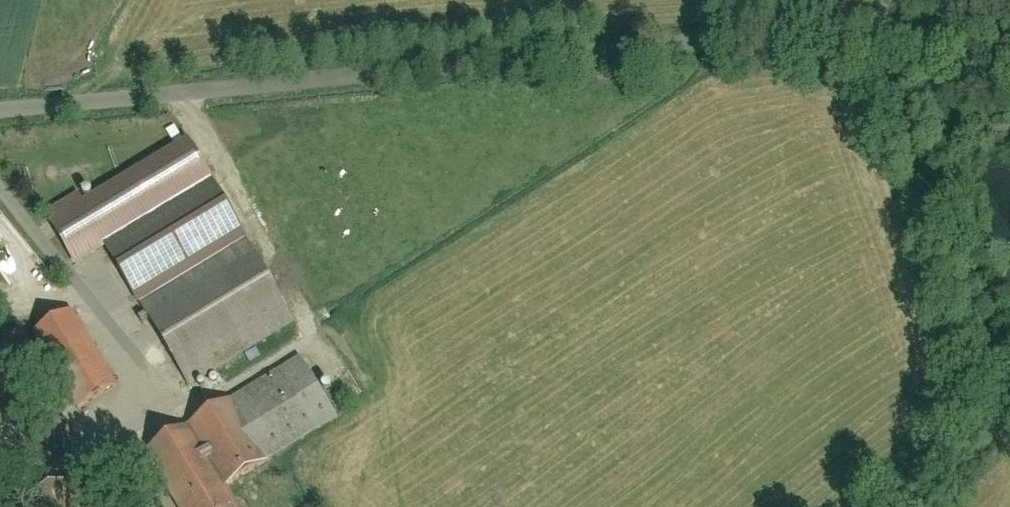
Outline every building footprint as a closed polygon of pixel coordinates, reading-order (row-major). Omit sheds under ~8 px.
[(245,237),(135,295),(185,389),(295,331),(245,237)] [(81,310),(37,335),(82,414),(127,388),(81,310)] [(301,360),(198,427),(236,485),(339,418),(301,360)] [(142,456),(177,506),(245,506),(188,424),(142,456)] [(32,496),(36,506),(88,506),(79,480),(32,496)]
